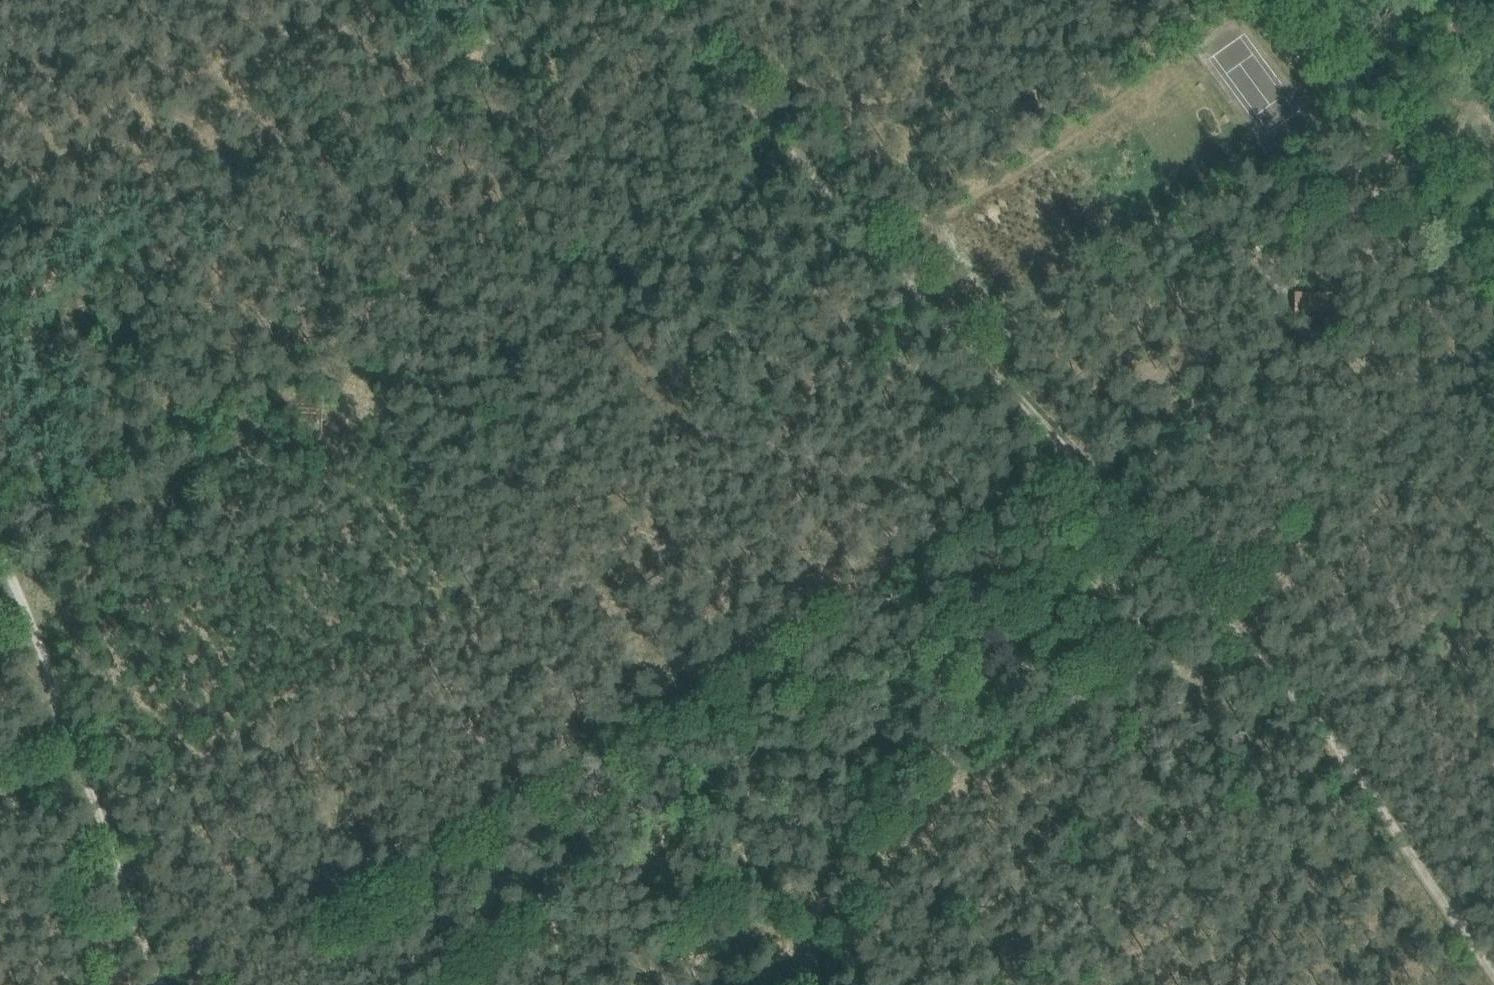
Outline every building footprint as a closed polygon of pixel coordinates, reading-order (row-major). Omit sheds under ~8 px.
[(1335,224),(1343,231),(1352,222),(1345,214),(1335,224)] [(1335,294),(1295,294),(1295,312),(1336,312),(1335,294)]
